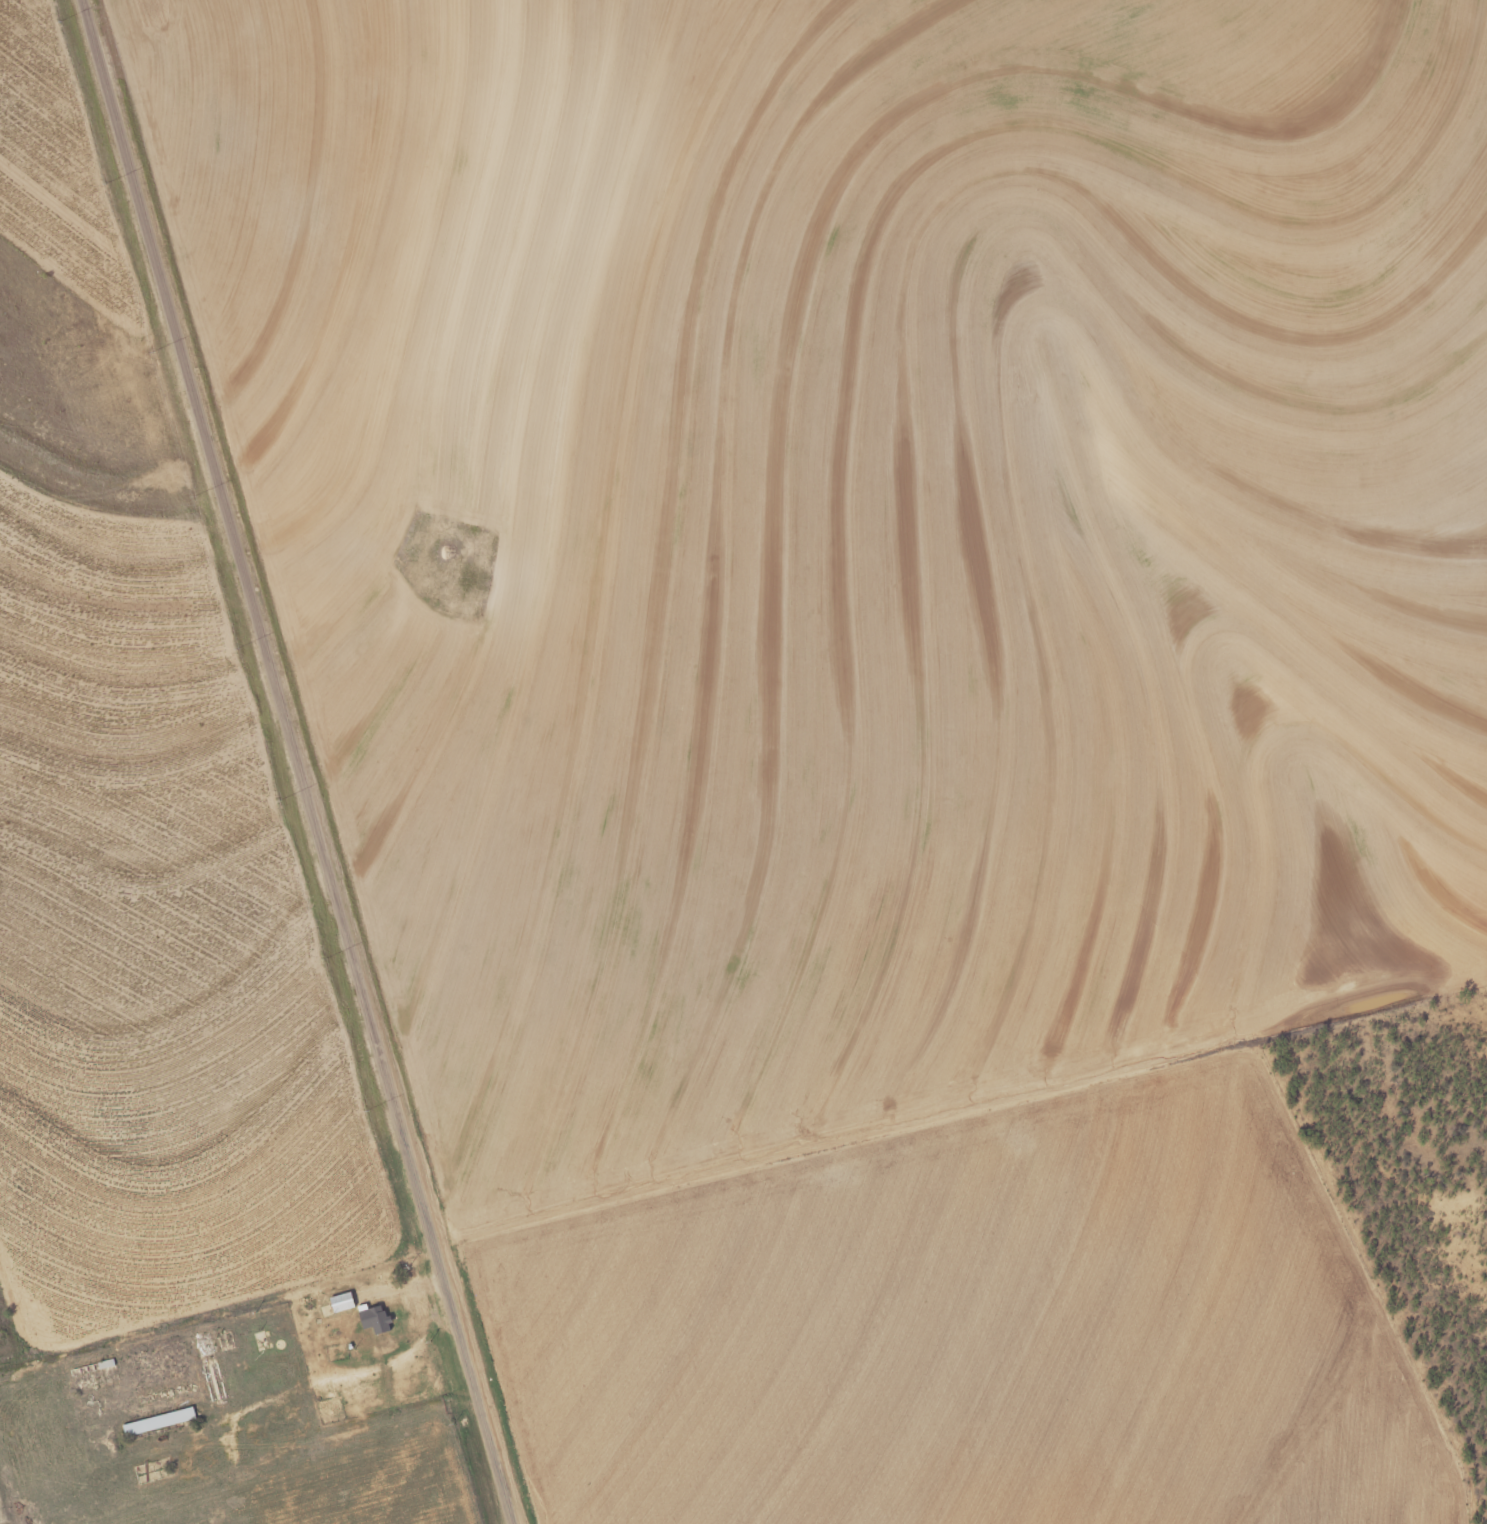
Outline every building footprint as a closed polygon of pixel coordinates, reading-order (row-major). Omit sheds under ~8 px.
[(355,1307),(352,1291),(330,1295),(333,1311),(355,1307)] [(369,1307),(367,1302),(357,1305),(363,1328),(374,1325),(376,1333),(391,1329),(383,1303),(369,1307)] [(198,1419),(195,1407),(124,1422),(127,1434),(198,1419)]
